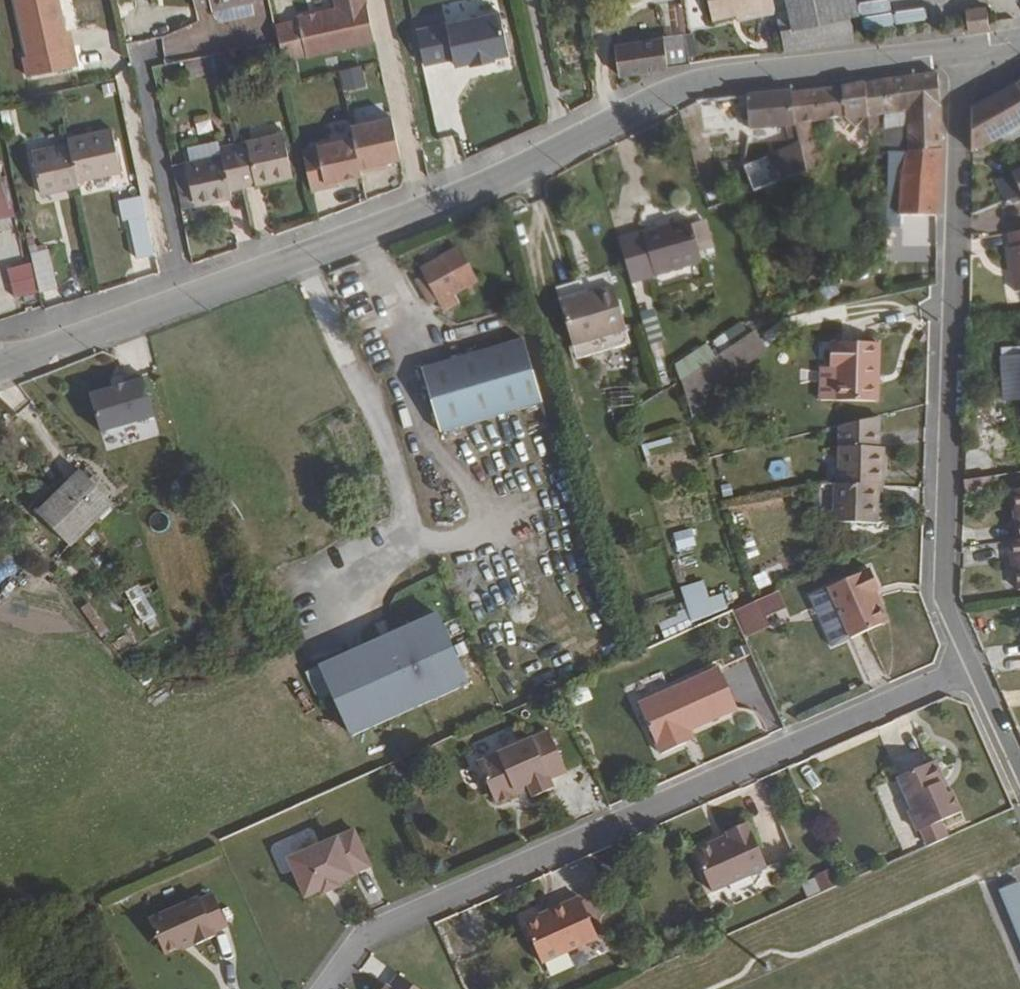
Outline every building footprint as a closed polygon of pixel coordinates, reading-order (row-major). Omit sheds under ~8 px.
[(75,45),(69,46),(58,0),(18,0),(33,76),(77,66),(75,45)] [(252,0),(193,0),(196,11),(214,7),(215,10),(250,3),(253,2),(252,0)] [(309,56),(376,44),(366,0),(338,0),(339,10),(336,10),(329,17),(323,19),(318,15),(309,16),(304,21),(302,21),(309,56)] [(776,0),(708,0),(713,22),(739,17),(738,16),(759,12),(760,19),(779,16),(776,0)] [(875,0),(822,0),(826,19),(877,10),(875,0)] [(253,17),(250,3),(215,10),(219,25),(253,17)] [(888,42),(883,9),(877,10),(826,19),(832,49),(888,42)] [(987,29),(985,9),(963,12),(965,31),(987,29)] [(509,11),(426,30),(434,64),(462,57),(464,65),(477,61),(477,64),(506,58),(505,55),(518,52),(509,11)] [(760,19),(759,12),(738,16),(739,17),(740,23),(760,19)] [(832,49),(826,19),(781,26),(788,55),(832,49)] [(303,58),(294,24),(276,28),(283,62),(303,58)] [(688,35),(687,29),(654,34),(655,40),(688,35)] [(692,67),(688,35),(655,40),(618,44),(621,73),(624,76),(692,67)] [(147,60),(162,58),(161,40),(145,41),(147,60)] [(184,57),(185,72),(212,71),(212,56),(184,57)] [(937,103),(937,69),(905,74),(910,108),(937,103)] [(910,108),(905,74),(793,88),(797,119),(798,126),(812,124),(812,118),(849,112),(857,117),(907,108),(910,108)] [(1019,82),(976,105),(975,150),(1002,136),(1019,127),(1019,83),(1019,82)] [(797,119),(793,88),(747,92),(752,123),(797,119)] [(752,123),(747,92),(698,96),(703,127),(752,123)] [(936,145),(937,103),(910,108),(907,108),(907,145),(936,145)] [(907,145),(907,108),(857,117),(870,132),(884,122),(887,139),(887,145),(907,145)] [(400,159),(391,118),(352,127),(354,140),(361,173),(378,169),(378,163),(386,162),(400,159)] [(821,157),(820,143),(815,144),(812,124),(798,126),(801,142),(804,165),(817,164),(817,158),(821,157)] [(1019,138),(1019,127),(1002,136),(1006,145),(1019,138)] [(121,175),(112,130),(69,140),(70,147),(78,184),(121,175)] [(290,174),(281,132),(228,144),(236,187),(290,174)] [(361,173),(354,140),(302,152),(311,192),(328,190),(327,182),(339,180),(362,175),(361,173)] [(215,147),(213,141),(181,150),(184,164),(217,156),(215,147)] [(804,165),(801,142),(764,157),(774,181),(805,169),(804,165)] [(236,187),(228,144),(215,147),(217,156),(184,164),(193,208),(227,199),(225,190),(236,187)] [(935,209),(936,145),(907,145),(887,145),(887,208),(935,209)] [(78,184),(70,147),(33,156),(41,197),(79,189),(78,184)] [(774,181),(764,157),(741,166),(752,191),(774,181)] [(1018,169),(1001,176),(1010,199),(1019,195),(1019,174),(1018,169)] [(340,188),(339,180),(327,182),(328,190),(340,188)] [(155,255),(143,199),(124,203),(136,259),(155,255)] [(675,219),(672,211),(658,216),(660,224),(675,219)] [(703,253),(689,214),(675,219),(660,224),(620,239),(633,277),(703,253)] [(1011,230),(1013,245),(1011,245),(1015,285),(1019,284),(1019,229),(1011,230)] [(474,279),(460,248),(420,267),(423,276),(426,275),(435,298),(438,306),(453,300),(451,290),(474,279)] [(57,288),(50,249),(34,253),(42,291),(57,288)] [(435,298),(426,275),(423,276),(413,279),(423,302),(435,298)] [(563,300),(576,342),(630,326),(617,284),(563,300)] [(646,340),(662,336),(654,306),(638,311),(646,340)] [(690,400),(765,353),(744,320),(708,342),(708,341),(669,366),(690,400)] [(423,367),(442,430),(543,401),(526,338),(423,367)] [(836,399),(841,343),(826,342),(821,398),(836,399)] [(879,403),(883,345),(841,343),(836,399),(879,403)] [(1004,402),(1019,401),(1019,362),(1001,364),(1004,402)] [(157,415),(145,375),(92,391),(103,432),(157,415)] [(889,485),(890,447),(884,447),(885,417),(850,424),(848,485),(883,485),(889,485)] [(88,468),(46,508),(80,540),(119,498),(88,468)] [(882,525),(883,485),(848,485),(840,485),(839,523),(882,525)] [(690,528),(670,533),(676,551),(695,546),(690,528)] [(740,539),(745,559),(757,556),(752,536),(740,539)] [(752,595),(789,578),(780,558),(742,575),(752,595)] [(901,613),(896,600),(891,596),(885,585),(888,583),(891,580),(882,562),(822,593),(846,641),(901,613)] [(726,609),(720,592),(708,596),(702,579),(679,587),(691,621),(726,609)] [(896,600),(888,583),(885,585),(891,596),(896,600)] [(786,606),(778,589),(775,590),(782,607),(786,606)] [(766,626),(763,615),(782,607),(775,590),(738,607),(748,633),(766,626)] [(324,664),(355,731),(467,681),(437,615),(324,664)] [(739,712),(722,670),(641,705),(661,755),(686,745),(683,735),(692,731),(739,712)] [(567,770),(550,730),(478,760),(493,796),(499,799),(512,794),(512,789),(528,783),(529,787),(533,795),(553,787),(550,777),(567,770)] [(695,742),(692,731),(683,735),(686,745),(695,742)] [(963,812),(954,791),(952,792),(947,793),(943,782),(947,781),(938,761),(900,778),(914,809),(911,811),(920,831),(924,829),(930,845),(950,837),(943,821),(963,812)] [(952,792),(948,781),(947,781),(943,782),(947,793),(952,792)] [(512,794),(529,787),(528,783),(512,789),(512,794)] [(369,866),(354,829),(288,857),(304,896),(322,889),(337,882),(354,875),(353,872),(369,866)] [(678,866),(695,909),(751,886),(736,848),(710,858),(709,855),(678,866)] [(819,892),(838,883),(831,867),(811,875),(819,892)] [(322,893),(338,886),(337,882),(322,889),(322,893)] [(1019,934),(1019,885),(1003,891),(1019,934)] [(212,928),(226,922),(214,891),(199,897),(198,895),(149,916),(162,950),(181,943),(195,938),(196,941),(213,934),(212,928)] [(583,956),(567,919),(562,917),(547,923),(546,925),(544,930),(532,933),(530,930),(530,928),(508,936),(529,980),(583,956)] [(544,930),(546,925),(530,930),(532,933),(544,930)] [(182,948),(196,941),(195,938),(181,943),(182,948)] [(399,972),(390,985),(386,982),(380,988),(420,988),(399,972)]
